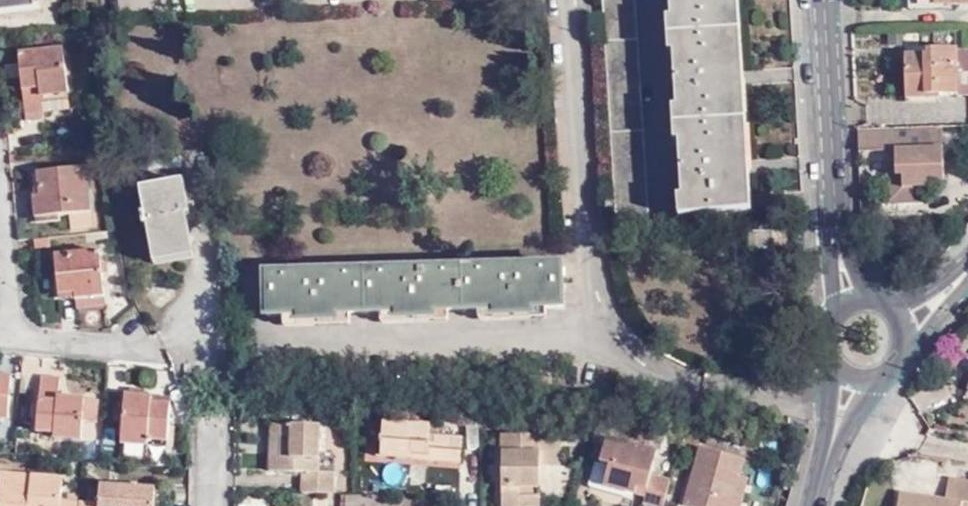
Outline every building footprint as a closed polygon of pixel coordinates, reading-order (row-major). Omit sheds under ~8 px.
[(32,0),(0,0),(0,18),(34,14),(32,0)] [(649,215),(640,0),(606,0),(614,217),(649,215)] [(748,209),(740,0),(671,0),(679,213),(748,209)] [(959,53),(958,50),(938,51),(938,57),(909,57),(910,101),(931,101),(931,96),(967,95),(967,53),(959,53)] [(69,98),(64,51),(15,57),(16,68),(3,68),(3,83),(19,81),(22,119),(41,118),(39,100),(69,98)] [(941,148),(940,126),(895,127),(856,128),(856,149),(895,148),(895,150),(897,150),(896,138),(912,137),(913,149),(941,148)] [(942,182),(941,148),(913,149),(912,137),(896,138),(897,150),(895,150),(896,174),(886,174),(887,203),(926,201),(925,182),(942,182)] [(90,211),(85,169),(36,175),(39,200),(35,200),(36,218),(69,214),(71,231),(97,227),(96,210),(90,211)] [(185,211),(181,182),(137,186),(140,211),(136,212),(137,227),(144,227),(147,260),(187,256),(182,211),(185,211)] [(105,309),(98,250),(56,257),(59,299),(75,298),(77,314),(105,309)] [(565,310),(563,267),(267,273),(267,317),(297,316),(297,321),(337,322),(337,315),(393,314),(394,319),(436,319),(435,312),(495,311),(495,318),(534,317),(534,310),(565,310)] [(8,418),(11,376),(0,376),(0,418),(8,418)] [(83,422),(98,423),(100,403),(60,401),(60,383),(41,382),(37,434),(56,434),(55,441),(83,442),(83,431),(83,422)] [(169,443),(171,405),(151,405),(150,397),(123,397),(122,446),(152,448),(152,443),(169,443)] [(379,401),(379,418),(388,418),(389,403),(379,401)] [(388,418),(379,418),(379,432),(371,433),(371,453),(458,458),(457,434),(428,433),(427,406),(389,403),(388,418)] [(379,432),(379,418),(371,417),(371,433),(379,432)] [(265,421),(264,439),(276,439),(276,422),(265,421)] [(98,431),(98,423),(83,422),(83,431),(98,431)] [(276,439),(264,439),(264,472),(297,472),(296,491),(327,492),(327,472),(314,471),(311,423),(276,422),(276,439)] [(548,435),(496,436),(494,505),(532,505),(532,465),(548,464),(548,435)] [(639,493),(638,502),(653,505),(661,475),(648,471),(652,448),(601,435),(595,460),(601,463),(596,483),(639,493)] [(736,455),(694,443),(678,502),(694,505),(732,505),(741,474),(733,471),(736,455)] [(76,502),(53,501),(53,480),(0,479),(0,505),(75,505),(76,502)] [(76,502),(75,505),(152,505),(153,487),(98,483),(97,502),(76,502)] [(948,483),(945,503),(900,497),(898,505),(967,505),(967,486),(948,483)]
